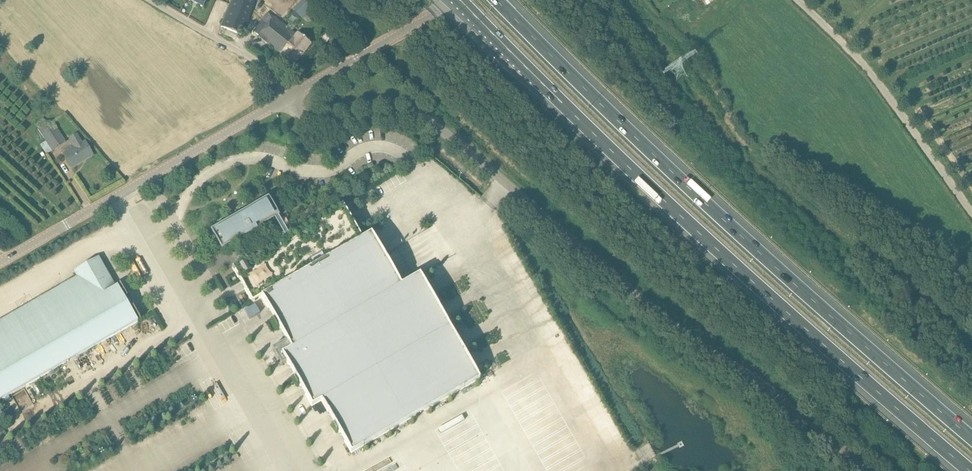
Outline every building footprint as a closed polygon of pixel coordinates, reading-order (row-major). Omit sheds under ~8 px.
[(221,27),(242,35),(256,0),(232,0),(221,27)] [(317,7),(311,0),(303,0),(293,9),(303,20),(317,7)] [(311,43),(304,37),(298,33),(296,35),(268,13),(262,20),(269,25),(266,29),(260,37),(281,54),(279,56),(293,66),(311,43)] [(41,145),(47,154),(53,151),(67,142),(53,121),(49,124),(45,118),(36,124),(40,130),(39,131),(46,141),(41,145)] [(85,141),(83,142),(78,133),(70,138),(75,147),(65,154),(67,159),(72,167),(93,156),(88,147),(85,141)] [(269,197),(211,231),(222,250),(233,243),(244,262),(233,268),(253,303),(262,297),(287,341),(272,349),(282,365),(288,362),(312,406),(321,401),(351,453),(480,379),(420,275),(402,286),(372,233),(363,239),(343,205),(280,241),(269,223),(280,216),(269,197)] [(138,321),(118,285),(116,286),(99,257),(74,271),(77,276),(0,321),(0,400),(138,321)] [(261,313),(256,305),(245,311),(250,319),(261,313)] [(273,335),(267,324),(254,331),(260,342),(273,335)] [(464,470),(489,470),(480,455),(486,452),(478,437),(476,438),(464,416),(441,428),(445,436),(445,435),(464,470)] [(370,470),(399,470),(393,458),(369,469),(370,470)]
